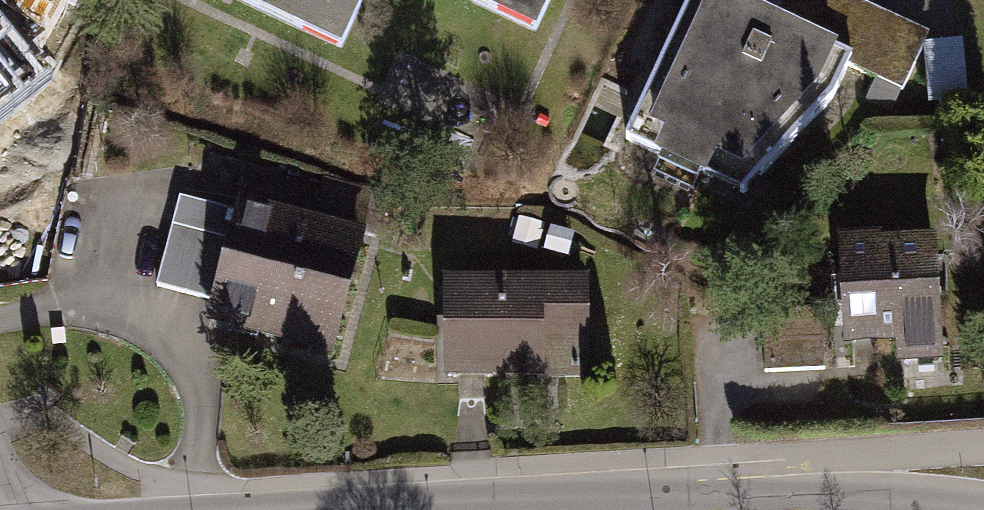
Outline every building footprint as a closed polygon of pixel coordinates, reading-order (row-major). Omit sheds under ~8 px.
[(348,38),(366,0),(267,0),(348,38)] [(547,24),(559,0),(494,0),(547,24)] [(776,14),(746,0),(688,0),(625,138),(744,192),(837,96),(841,86),(857,51),(776,14)] [(841,86),(893,110),(929,31),(861,0),(783,0),(776,14),(857,51),(841,86)] [(0,29),(0,103),(37,73),(0,29)] [(932,103),(971,99),(964,38),(925,42),(932,103)] [(238,195),(234,211),(211,298),(205,323),(241,332),(335,356),(367,227),(238,195)] [(157,284),(211,298),(234,211),(179,197),(157,284)] [(945,357),(939,232),(884,235),(884,229),(839,231),(842,282),(845,345),(899,342),(900,359),(945,357)] [(587,374),(585,272),(441,276),(444,378),(562,375),(587,374)] [(763,304),(766,373),(824,370),(820,302),(763,304)]
